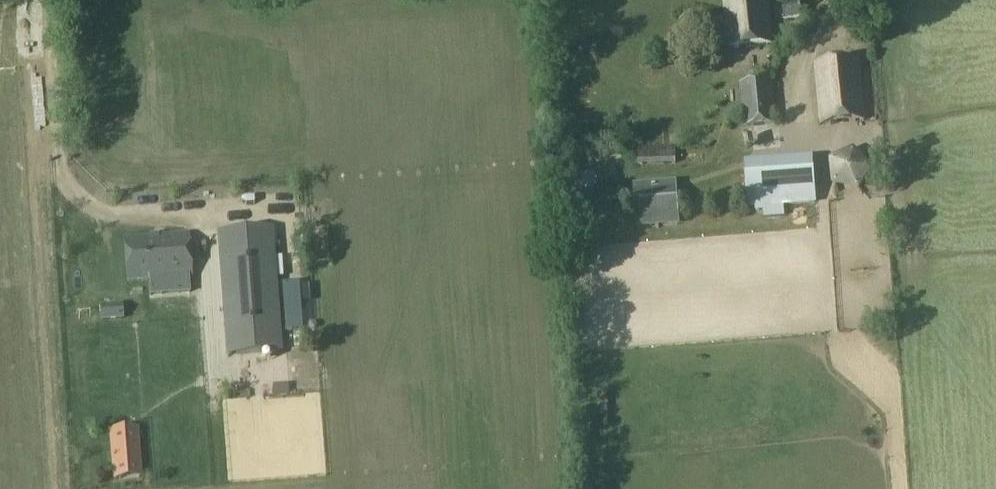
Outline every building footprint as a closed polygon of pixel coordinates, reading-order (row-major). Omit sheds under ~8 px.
[(729,51),(771,47),(767,0),(725,0),(729,51)] [(784,20),(801,18),(800,3),(782,6),(784,20)] [(814,64),(819,128),(865,124),(859,60),(814,64)] [(739,85),(743,128),(776,125),(772,82),(739,85)] [(752,154),(781,155),(782,140),(752,140),(752,154)] [(865,143),(855,150),(867,165),(876,158),(865,143)] [(632,149),(633,166),(676,164),(675,147),(632,149)] [(856,185),(867,166),(867,165),(852,150),(852,149),(831,158),(833,180),(834,181),(856,185)] [(816,205),(811,160),(746,166),(752,211),(816,205)] [(677,188),(634,191),(635,216),(679,213),(677,188)] [(684,218),(645,217),(644,240),(683,241),(684,218)] [(269,230),(220,233),(228,355),(279,351),(269,230)] [(189,276),(190,276),(188,236),(158,238),(157,236),(125,238),(128,281),(149,279),(150,295),(190,292),(189,276)] [(281,285),(284,331),(301,330),(299,303),(308,303),(306,286),(298,286),(298,284),(281,285)] [(123,319),(122,304),(101,306),(102,320),(123,319)] [(273,386),(273,394),(289,393),(289,385),(273,386)] [(111,431),(114,480),(140,478),(136,430),(111,431)]
